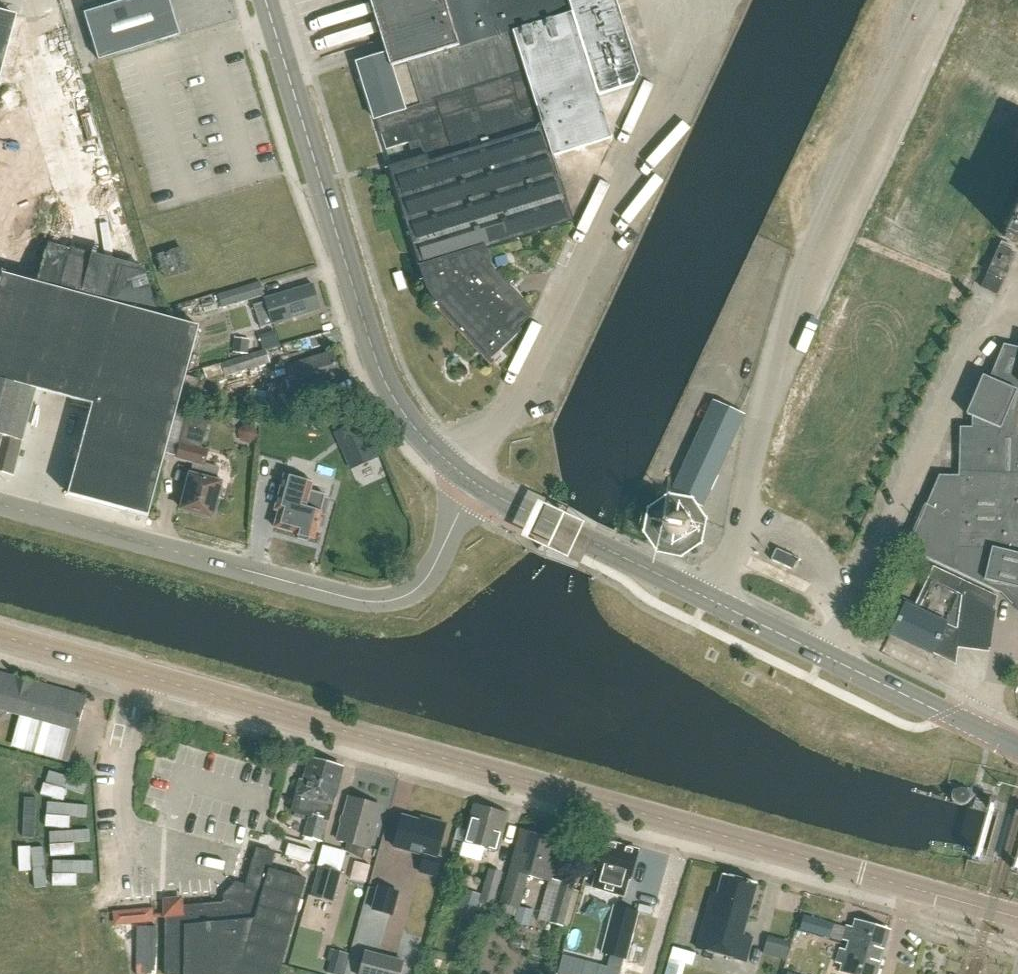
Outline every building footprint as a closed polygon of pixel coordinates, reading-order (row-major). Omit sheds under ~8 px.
[(98,60),(179,35),(168,0),(127,0),(83,13),(98,60)] [(420,268),(423,278),(432,297),(437,302),(490,358),(519,331),(514,326),(524,317),(526,314),(526,312),(525,308),(524,306),(518,299),(519,298),(491,268),(484,248),(571,222),(551,157),(610,138),(597,96),(633,85),(637,74),(614,0),(370,0),(386,55),(358,64),(375,120),(377,119),(386,150),(420,139),(425,156),(389,167),(420,268)] [(15,16),(0,12),(0,72),(15,16)] [(1005,237),(1017,243),(1017,208),(1005,237)] [(996,295),(1015,254),(1010,251),(1012,247),(1002,242),(981,288),(996,295)] [(13,475),(36,389),(93,404),(68,494),(148,516),(165,450),(199,327),(158,316),(143,269),(140,268),(48,244),(37,281),(0,271),(0,471),(13,475)] [(164,276),(188,269),(182,248),(158,255),(164,276)] [(225,307),(267,295),(263,282),(221,294),(225,307)] [(264,299),(265,302),(254,305),(261,328),(320,310),(312,284),(264,299)] [(235,340),(234,352),(247,353),(248,341),(235,340)] [(958,475),(939,475),(931,494),(907,549),(930,558),(930,559),(1017,601),(1017,348),(1003,345),(989,379),(982,376),(965,414),(971,417),(971,428),(959,426),(958,475)] [(293,389),(339,375),(332,352),(286,366),(293,389)] [(305,409),(329,403),(326,392),(302,398),(305,409)] [(701,507),(743,416),(712,403),(671,493),(672,494),(672,497),(675,499),(671,508),(669,508),(669,510),(648,502),(644,514),(640,514),(638,526),(654,529),(662,542),(675,545),(688,537),(691,522),(683,511),(681,510),(686,501),(701,507)] [(217,508),(219,499),(216,499),(221,482),(215,480),(218,467),(205,464),(209,450),(202,448),(209,420),(187,414),(176,458),(194,462),(191,474),(186,473),(180,497),(184,498),(181,509),(194,512),(193,515),(205,518),(207,518),(212,516),(213,515),(214,513),(216,511),(217,508)] [(347,449),(366,441),(358,423),(340,431),(347,449)] [(246,425),(239,431),(241,440),(250,442),(256,436),(254,427),(246,425)] [(324,514),(328,499),(325,498),(326,494),(310,490),(312,482),(292,476),(298,453),(279,447),(276,459),(281,460),(278,472),(284,474),(275,509),(278,510),(274,527),(293,532),(294,533),(314,538),(321,513),(324,514)] [(776,548),(771,560),(793,570),(798,559),(776,548)] [(913,609),(904,605),(890,635),(931,654),(933,650),(952,660),(955,643),(989,648),(990,648),(997,597),(933,567),(913,609)] [(78,731),(87,697),(34,683),(34,682),(16,677),(15,678),(0,674),(0,710),(22,715),(18,729),(24,730),(19,748),(69,761),(78,731)] [(324,762),(309,758),(303,780),(300,779),(291,810),(309,815),(310,815),(324,762)] [(333,805),(343,768),(324,762),(310,815),(309,815),(304,836),(321,841),(327,819),(328,819),(332,804),(333,805)] [(966,802),(966,801),(967,801),(967,800),(968,800),(968,799),(968,798),(969,798),(969,797),(969,796),(969,795),(969,794),(969,793),(968,792),(968,791),(967,791),(967,790),(966,789),(965,789),(965,788),(964,788),(963,788),(963,787),(962,787),(961,787),(960,787),(959,787),(959,788),(958,788),(957,788),(957,789),(956,789),(955,790),(954,791),(954,792),(953,793),(953,794),(953,795),(953,796),(953,797),(953,798),(954,798),(954,799),(954,800),(955,800),(955,801),(956,801),(956,802),(957,802),(957,803),(958,803),(959,803),(960,803),(961,803),(962,803),(963,803),(964,803),(965,802),(966,802)] [(366,860),(369,848),(381,806),(349,798),(338,840),(351,843),(349,851),(366,860)] [(497,851),(508,815),(473,805),(459,855),(478,860),(482,847),(497,851)] [(440,858),(437,857),(446,824),(428,819),(427,823),(403,816),(394,847),(425,855),(420,872),(436,876),(440,858)] [(549,881),(560,842),(522,831),(501,903),(518,908),(527,875),(549,881)] [(597,870),(592,888),(623,897),(628,880),(629,880),(638,850),(604,841),(596,870),(597,870)] [(313,851),(289,845),(286,856),(310,863),(313,851)] [(281,966),(305,879),(270,869),(274,853),(273,853),(256,848),(245,886),(237,884),(225,896),(225,902),(165,908),(165,973),(279,973),(281,966)] [(355,861),(351,878),(365,882),(370,865),(355,861)] [(341,873),(320,867),(312,896),(333,901),(341,873)] [(495,904),(504,872),(491,869),(482,900),(495,904)] [(696,948),(746,962),(752,937),(743,935),(757,883),(722,874),(717,893),(711,892),(696,948)] [(563,880),(551,922),(565,926),(578,884),(563,880)] [(373,909),(392,915),(398,892),(379,887),(373,909)] [(465,890),(460,906),(478,911),(482,895),(465,890)] [(614,906),(602,953),(626,959),(638,912),(614,906)] [(115,926),(157,922),(155,907),(114,910),(115,926)] [(518,909),(515,921),(528,925),(532,913),(518,909)] [(802,929),(832,938),(836,922),(806,914),(802,929)] [(882,956),(889,931),(854,921),(852,928),(846,926),(842,940),(848,942),(847,946),(882,956)] [(156,927),(137,927),(137,973),(156,973),(156,927)] [(688,949),(675,946),(668,973),(683,973),(688,949)] [(848,973),(877,973),(882,956),(847,946),(845,950),(840,949),(835,963),(842,964),(840,971),(848,973)] [(407,960),(367,950),(361,973),(403,973),(407,960)] [(328,973),(333,973),(344,973),(349,955),(334,951),(328,973)]
